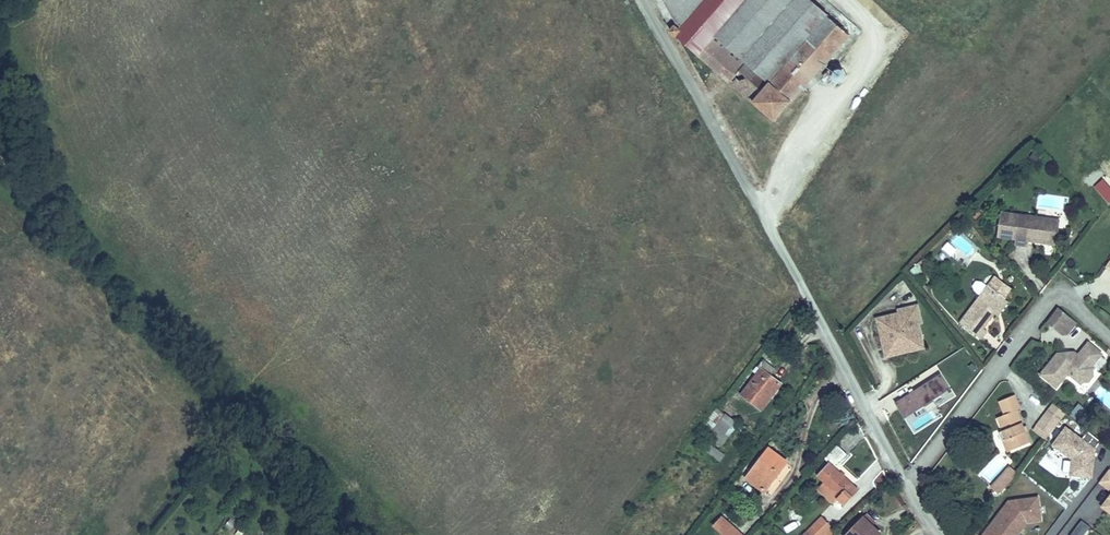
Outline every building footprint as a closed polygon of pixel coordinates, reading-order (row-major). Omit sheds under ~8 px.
[(669,25),(676,21),(677,23),(683,28),(680,30),(675,26),(671,31),(676,36),(775,121),(849,35),(810,1),(809,0),(656,0),(669,25)] [(827,79),(838,67),(833,63),(822,75),(827,79)] [(840,84),(847,75),(839,67),(831,76),(840,84)] [(1108,204),(1109,202),(1109,188),(1102,179),(1093,187),(1108,204)] [(1059,229),(1047,228),(1048,219),(1001,212),(997,236),(1015,239),(1015,244),(1028,246),(1029,239),(1030,237),(1034,238),(1034,239),(1043,241),(1043,243),(1057,245),(1059,229)] [(1059,229),(1060,221),(1048,219),(1047,228),(1059,229)] [(931,268),(924,259),(916,266),(920,271),(931,268)] [(915,276),(920,271),(916,266),(910,270),(915,276)] [(994,313),(1005,299),(1004,299),(1011,290),(995,278),(988,287),(980,296),(960,323),(981,338),(987,331),(983,328),(994,313)] [(980,296),(988,287),(982,282),(976,282),(973,287),(975,292),(980,296)] [(997,315),(1008,301),(1005,299),(994,313),(997,315)] [(922,324),(917,305),(910,307),(914,325),(918,324),(918,325),(922,324)] [(918,325),(918,324),(914,325),(910,307),(898,310),(899,313),(878,318),(885,350),(889,349),(894,353),(912,348),(911,344),(915,338),(921,336),(918,325)] [(1067,329),(1074,320),(1059,307),(1047,322),(1063,335),(1068,334),(1067,329)] [(1068,334),(1077,322),(1074,320),(1067,329),(1068,334)] [(924,347),(921,336),(915,338),(911,344),(912,348),(913,350),(924,347)] [(1095,368),(1092,366),(1093,365),(1102,354),(1088,342),(1078,355),(1075,352),(1069,358),(1064,359),(1057,353),(1040,374),(1056,388),(1068,373),(1081,384),(1083,382),(1089,382),(1092,378),(1094,376),(1093,370),(1095,368)] [(894,353),(889,349),(885,350),(886,357),(894,355),(894,353)] [(776,369),(763,360),(754,372),(757,375),(742,395),(761,410),(771,396),(768,394),(772,389),(775,392),(781,384),(771,376),(776,369)] [(940,373),(894,403),(904,419),(950,389),(940,373)] [(1030,442),(1016,411),(1020,409),(1015,395),(1000,401),(1005,415),(998,418),(1003,431),(1011,450),(1030,442)] [(1040,421),(1053,430),(1066,413),(1053,403),(1040,421)] [(1083,408),(1074,419),(1095,437),(1101,429),(1091,420),(1094,416),(1083,408)] [(735,421),(726,414),(708,437),(717,444),(735,421)] [(1047,438),(1053,430),(1040,421),(1034,428),(1047,438)] [(1101,441),(1088,431),(1082,439),(1066,427),(1053,445),(1079,464),(1070,475),(1092,477),(1093,460),(1089,456),(1095,448),(1101,441)] [(1062,432),(1057,429),(1052,436),(1057,439),(1062,432)] [(1011,450),(1003,431),(1000,432),(1008,452),(1011,450)] [(837,444),(824,458),(830,463),(818,476),(824,482),(818,489),(833,503),(837,499),(845,506),(859,490),(835,467),(847,454),(837,444)] [(769,448),(747,478),(765,492),(787,462),(769,448)] [(1012,477),(1016,472),(1011,467),(1006,472),(1012,477)] [(1107,487),(1109,483),(1109,470),(1109,469),(1099,482),(1107,487)] [(1012,477),(1006,472),(1005,471),(991,487),(997,493),(1012,477)] [(1102,507),(1109,513),(1109,496),(1102,507)] [(983,534),(1003,534),(1019,533),(1018,526),(1020,522),(1026,522),(1041,520),(1038,498),(1009,501),(1010,507),(1003,515),(998,516),(983,534)] [(874,522),(866,514),(863,517),(871,525),(874,522)] [(722,517),(714,526),(724,534),(742,534),(722,517)] [(833,527),(822,517),(804,534),(825,534),(833,527)] [(863,517),(847,534),(879,534),(881,534),(871,525),(863,517)] [(1091,527),(1081,520),(1070,534),(1085,534),(1091,527)] [(1026,522),(1020,522),(1018,526),(1019,533),(1003,534),(1018,534),(1026,522)]
